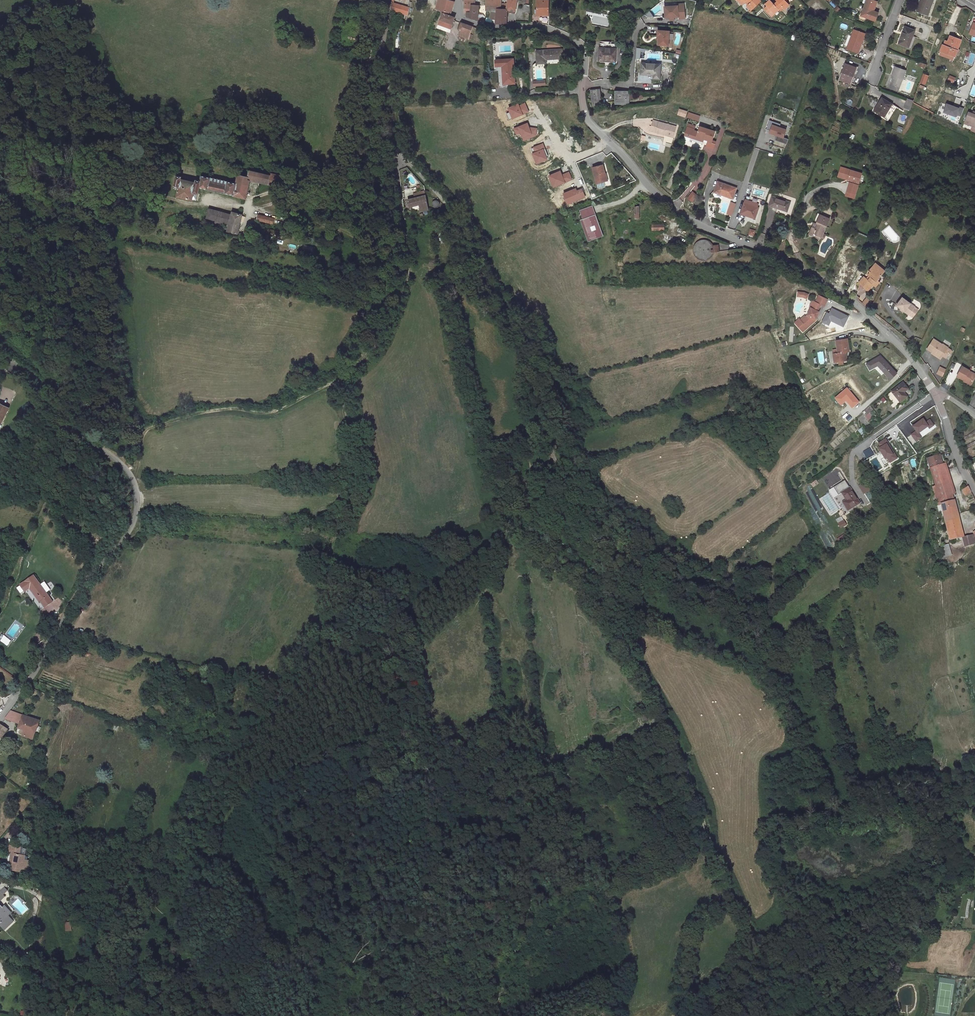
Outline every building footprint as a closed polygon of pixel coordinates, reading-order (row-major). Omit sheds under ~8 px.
[(436,9),(443,11),(450,13),(454,2),(446,0),(439,0),(436,9)] [(479,6),(475,6),(475,2),(470,0),(469,0),(465,0),(465,5),(466,5),(466,12),(467,13),(467,17),(473,20),(478,21),(478,18),(479,6)] [(501,9),(496,9),(496,11),(492,11),(492,14),(495,15),(494,18),(495,18),(495,24),(506,24),(507,11),(515,12),(516,0),(509,0),(508,10),(501,9)] [(493,5),(492,11),(496,11),(496,9),(501,9),(501,0),(493,0),(493,5)] [(759,5),(761,3),(759,0),(750,0),(747,3),(749,5),(747,7),(752,12),(759,5)] [(775,5),(779,10),(781,12),(784,8),(786,11),(790,6),(784,0),(776,0),(775,0),(777,3),(775,5)] [(867,0),(865,0),(859,16),(871,21),(874,14),(870,12),(873,2),(867,0)] [(931,0),(919,0),(914,12),(926,16),(932,0),(931,0)] [(767,8),(765,10),(773,19),(776,17),(774,15),(779,10),(775,5),(771,1),(765,6),(767,8)] [(391,10),(397,12),(399,13),(408,15),(410,8),(392,3),(391,10)] [(549,19),(550,3),(538,3),(538,18),(549,19)] [(678,6),(666,7),(667,19),(679,18),(685,18),(684,4),(678,5),(678,6)] [(450,16),(443,14),(439,25),(438,29),(445,31),(447,27),(451,29),(454,18),(450,16)] [(459,29),(462,29),(471,33),(473,26),(462,21),(459,29)] [(913,31),(903,28),(897,46),(906,50),(913,31)] [(471,33),(462,29),(460,35),(469,38),(471,33)] [(666,46),(668,31),(657,29),(656,34),(657,34),(657,38),(656,44),(666,46)] [(864,34),(853,29),(846,47),(858,52),(864,34)] [(941,44),(938,54),(952,59),(959,39),(948,35),(945,45),(941,44)] [(598,42),(598,47),(598,59),(616,59),(616,48),(616,43),(617,43),(617,39),(608,38),(608,36),(597,36),(597,42),(598,42)] [(558,49),(538,50),(538,63),(547,62),(547,58),(558,58),(558,49)] [(663,60),(644,58),(643,72),(655,72),(656,75),(662,75),(663,60)] [(852,68),(842,64),(836,79),(846,83),(852,68)] [(514,65),(503,66),(504,84),(516,83),(514,65)] [(903,71),(892,67),(889,76),(892,76),(888,85),(897,89),(903,71)] [(590,90),(592,107),(600,106),(598,89),(590,90)] [(509,98),(509,90),(495,91),(495,98),(509,98)] [(628,105),(628,91),(616,91),(615,105),(628,105)] [(890,107),(878,102),(872,116),(884,122),(890,107)] [(509,120),(528,112),(525,103),(518,106),(518,104),(508,108),(510,112),(506,114),(509,120)] [(953,116),(954,114),(959,116),(962,109),(956,107),(956,108),(953,107),(945,104),(942,111),(953,116)] [(686,118),(689,111),(680,108),(678,115),(686,118)] [(974,111),(972,115),(970,114),(966,112),(962,123),(970,126),(973,127),(974,126),(974,123),(974,112),(974,111)] [(700,121),(701,115),(689,112),(687,118),(700,121)] [(676,126),(652,119),(649,129),(673,136),(676,126)] [(535,136),(536,128),(529,128),(527,123),(514,129),(517,134),(520,133),(523,140),(535,136)] [(692,130),(693,131),(694,128),(687,126),(684,135),(689,137),(692,130)] [(698,127),(697,132),(695,137),(702,140),(706,141),(705,146),(713,149),(715,142),(711,141),(714,132),(698,127)] [(779,131),(768,127),(764,136),(768,138),(768,140),(775,142),(773,147),(785,151),(787,146),(781,144),(784,137),(777,135),(779,131)] [(695,137),(697,132),(693,131),(692,130),(689,137),(689,138),(701,143),(702,140),(695,137)] [(547,159),(546,157),(548,156),(542,144),(533,148),(535,153),(533,154),(536,163),(547,159)] [(603,165),(593,167),(597,182),(607,180),(603,165)] [(202,180),(178,175),(176,184),(177,186),(178,187),(179,188),(177,196),(193,199),(194,192),(200,193),(201,187),(247,198),(252,180),(282,187),(284,176),(272,173),(272,174),(242,168),(238,183),(204,175),(202,180)] [(569,172),(561,175),(560,171),(549,176),(553,187),(572,179),(569,172)] [(858,178),(844,173),(842,180),(845,181),(844,184),(846,185),(843,195),(851,198),(858,178)] [(698,176),(693,186),(694,186),(692,191),(696,193),(703,178),(698,176)] [(713,190),(714,193),(720,194),(721,194),(722,191),(732,194),(735,183),(718,177),(713,190)] [(575,189),(563,194),(567,204),(585,197),(581,189),(576,191),(575,189)] [(692,191),(688,199),(694,203),(698,195),(692,191)] [(429,211),(426,197),(426,196),(425,192),(415,195),(416,200),(409,202),(411,209),(420,207),(422,212),(429,211)] [(788,205),(769,196),(766,202),(765,206),(785,214),(788,205)] [(731,202),(727,214),(732,216),(737,204),(731,202)] [(754,208),(743,203),(738,214),(752,220),(753,218),(754,215),(756,209),(754,208)] [(583,219),(595,214),(591,206),(580,210),(583,219)] [(232,214),(210,208),(207,219),(216,221),(215,224),(223,226),(223,228),(228,229),(227,230),(238,233),(243,214),(233,211),(232,214)] [(583,219),(580,220),(588,241),(603,236),(595,214),(583,219)] [(275,219),(260,215),(259,220),(274,224),(275,219)] [(812,226),(808,236),(820,241),(822,241),(823,238),(821,237),(827,224),(817,221),(814,228),(812,226)] [(857,282),(867,290),(883,269),(873,261),(857,282)] [(827,299),(818,295),(813,305),(812,305),(807,316),(806,318),(805,317),(800,321),(801,322),(797,326),(803,333),(817,320),(816,320),(819,312),(818,311),(820,305),(824,306),(827,299)] [(913,305),(902,297),(896,306),(908,314),(913,305)] [(865,298),(862,303),(866,306),(870,301),(865,298)] [(849,316),(832,307),(829,313),(826,312),(821,322),(829,326),(831,321),(843,327),(849,316)] [(948,345),(947,343),(943,341),(942,343),(933,337),(927,347),(932,350),(931,352),(939,357),(941,357),(943,354),(946,355),(949,351),(950,352),(952,348),(948,346),(948,345)] [(832,358),(833,362),(834,367),(846,365),(845,356),(848,356),(846,343),(835,344),(837,357),(832,358)] [(870,370),(879,366),(891,379),(897,373),(881,355),(867,364),(870,370)] [(969,370),(970,369),(962,364),(956,373),(962,378),(962,379),(964,380),(968,384),(974,375),(974,374),(969,370)] [(935,374),(942,377),(945,369),(939,366),(935,374)] [(907,392),(902,386),(892,394),(901,405),(907,400),(903,395),(907,392)] [(860,402),(847,387),(834,398),(840,406),(846,401),(852,408),(860,402)] [(0,407),(0,429),(1,425),(4,426),(11,410),(1,405),(0,407)] [(862,415),(870,420),(873,416),(870,414),(873,410),(868,406),(862,415)] [(864,424),(867,418),(861,414),(858,420),(864,424)] [(919,431),(921,436),(916,439),(920,446),(926,443),(923,438),(933,432),(935,434),(939,431),(936,426),(932,428),(929,425),(919,431)] [(896,463),(894,458),(892,459),(886,449),(888,448),(885,443),(878,447),(881,452),(879,453),(885,463),(887,462),(889,467),(896,463)] [(874,456),(870,450),(863,454),(867,460),(874,456)] [(931,471),(943,467),(940,457),(928,461),(931,471)] [(943,467),(953,497),(956,496),(947,466),(943,467)] [(953,497),(943,467),(931,471),(942,509),(955,505),(953,497)] [(844,496),(851,491),(845,482),(834,489),(840,499),(844,496)] [(870,493),(865,485),(859,488),(864,496),(870,493)] [(966,498),(972,494),(969,489),(963,493),(966,498)] [(860,505),(851,491),(844,496),(848,503),(844,505),(848,512),(860,505)] [(964,541),(955,505),(942,509),(951,544),(964,541)] [(839,529),(846,525),(843,520),(836,523),(839,529)] [(974,548),(974,541),(974,538),(964,541),(966,551),(974,548)] [(945,561),(953,559),(950,549),(942,551),(945,561)] [(46,606),(54,601),(36,575),(21,583),(26,591),(31,587),(39,600),(41,599),(46,606)] [(39,723),(10,711),(4,719),(19,725),(19,728),(21,729),(25,731),(24,734),(24,736),(33,739),(38,727),(39,723)] [(14,854),(9,854),(8,862),(11,862),(10,870),(19,872),(20,869),(27,870),(28,861),(23,861),(23,856),(19,855),(20,848),(15,847),(14,854)] [(0,927),(4,923),(8,928),(17,918),(12,913),(10,916),(4,910),(7,907),(1,902),(0,903),(0,928),(0,927)] [(65,931),(72,931),(72,922),(64,922),(65,931)]
